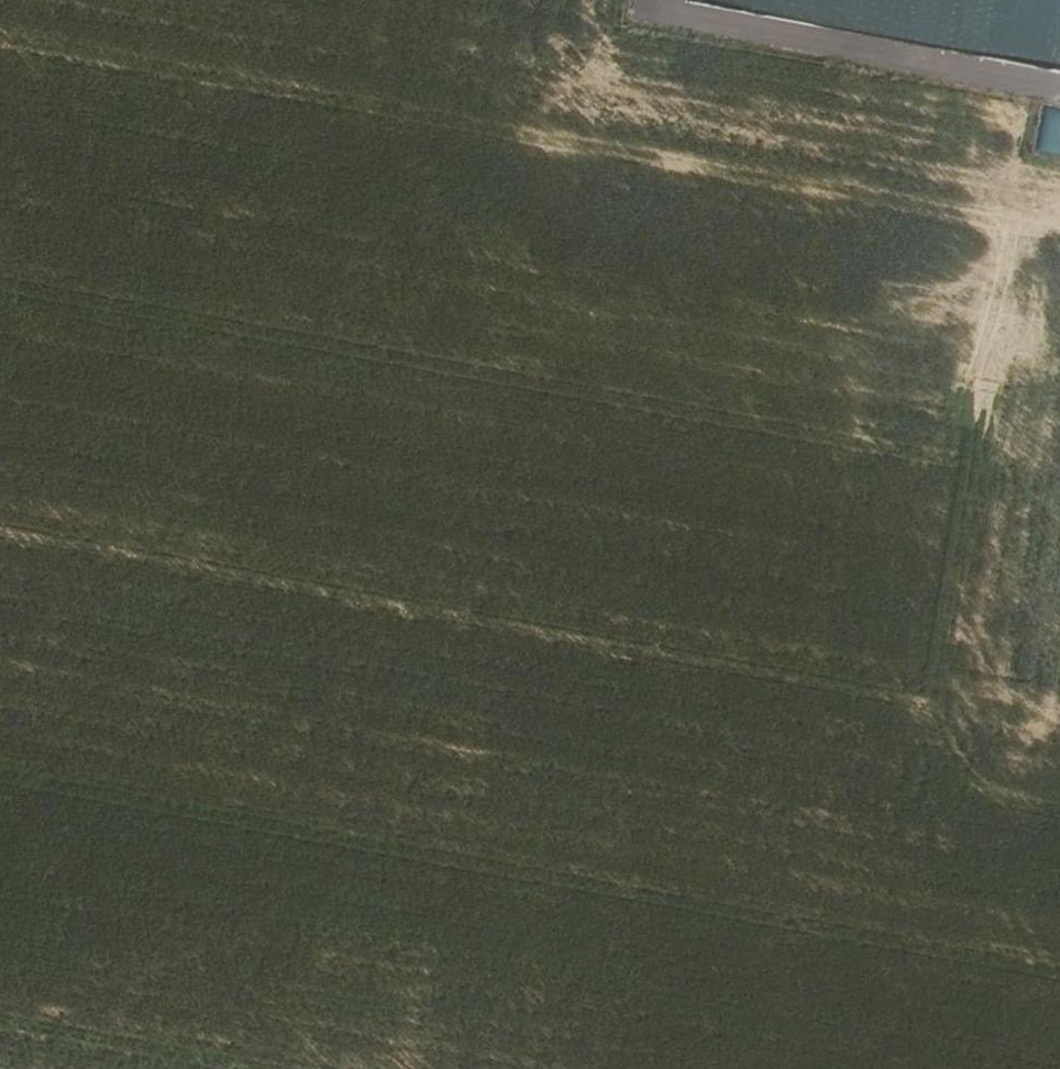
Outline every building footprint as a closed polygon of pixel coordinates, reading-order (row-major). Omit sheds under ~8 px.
[(1059,59),(1059,0),(737,0),(1059,59)]
